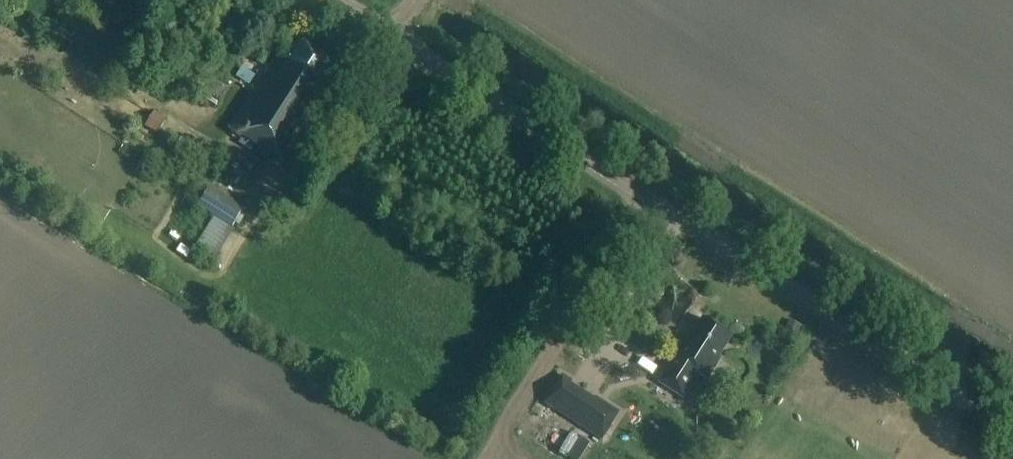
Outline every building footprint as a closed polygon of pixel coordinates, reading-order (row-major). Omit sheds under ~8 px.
[(13,12),(0,5),(0,19),(6,23),(13,12)] [(339,68),(298,42),(285,62),(277,57),(230,130),(287,167),(335,94),(326,88),(339,68)] [(157,133),(166,118),(155,112),(147,126),(157,133)] [(217,166),(217,175),(224,180),(232,176),(232,167),(225,162),(217,166)] [(214,219),(197,249),(215,260),(244,209),(210,190),(198,210),(214,219)] [(731,337),(701,318),(692,332),(690,331),(657,382),(682,398),(697,374),(706,380),(719,359),(717,358),(731,337)] [(790,322),(782,335),(792,341),(800,327),(790,322)] [(564,377),(546,405),(603,441),(621,413),(597,398),(594,402),(570,386),(572,383),(564,377)]
